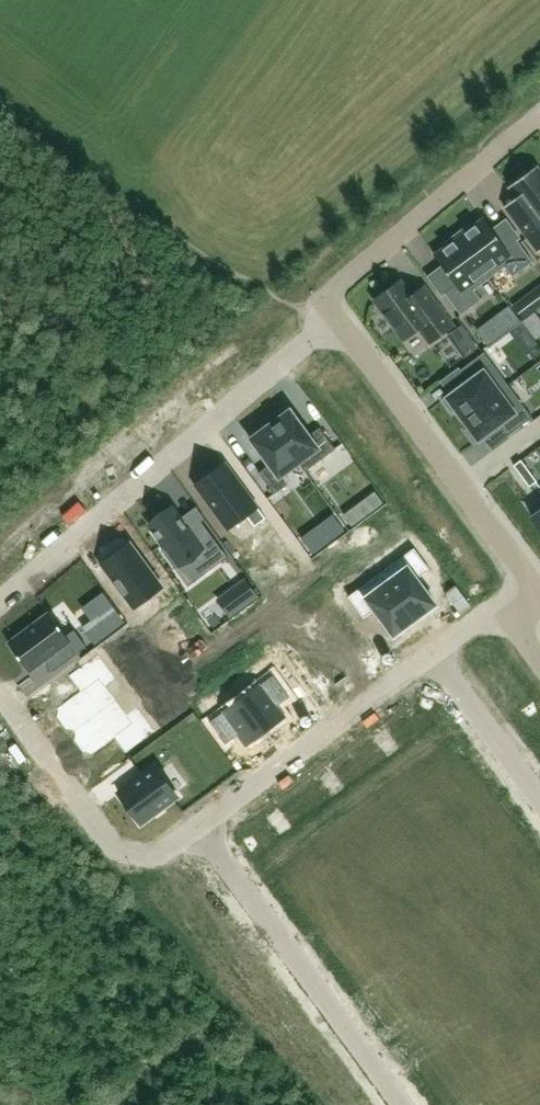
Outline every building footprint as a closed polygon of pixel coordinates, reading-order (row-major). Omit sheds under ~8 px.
[(538,253),(539,252),(539,170),(537,166),(509,187),(517,198),(518,200),(506,209),(517,225),(538,253)] [(505,268),(512,277),(533,262),(517,240),(505,249),(484,220),(472,229),(469,225),(457,235),(490,279),(505,268)] [(490,279),(457,235),(444,244),(447,247),(435,256),(456,285),(445,294),(461,316),(481,300),(474,290),(490,279)] [(424,288),(412,297),(401,282),(375,300),(404,340),(419,328),(430,343),(453,326),(424,288)] [(539,305),(539,288),(532,294),(539,305)] [(456,410),(463,419),(508,385),(484,353),(460,371),(468,382),(443,400),(452,413),(456,410)] [(508,385),(463,419),(469,428),(466,431),(475,444),(500,425),(508,436),(532,418),(508,385)] [(270,425),(299,463),(305,472),(336,449),(320,428),(310,436),(290,410),(286,413),(284,409),(271,419),(273,422),(270,425)] [(280,477),(299,463),(270,425),(250,439),(270,465),(259,473),(275,494),(287,486),(280,477)] [(529,473),(522,462),(514,468),(522,478),(529,473)] [(255,507),(224,464),(197,485),(229,528),(247,515),(255,527),(266,518),(257,506),(255,507)] [(529,473),(522,478),(530,489),(537,484),(529,473)] [(173,507),(149,525),(166,547),(161,550),(175,569),(192,556),(205,574),(228,557),(201,521),(189,529),(173,507)] [(313,554),(324,546),(314,532),(303,540),(313,554)] [(130,543),(102,564),(133,607),(161,586),(130,543)] [(414,548),(380,573),(415,621),(436,605),(417,579),(430,570),(414,548)] [(380,573),(350,596),(365,617),(376,609),(395,635),(415,621),(380,573)] [(256,596),(245,581),(219,600),(230,615),(256,596)] [(122,622),(112,608),(93,622),(85,628),(95,641),(122,622)] [(50,614),(9,644),(29,671),(46,658),(53,653),(62,665),(87,647),(74,630),(66,636),(50,614)] [(74,732),(116,701),(106,687),(116,679),(98,655),(70,676),(81,692),(57,709),(58,711),(57,717),(67,731),(74,732)] [(273,675),(242,699),(266,731),(285,717),(277,706),(290,697),(273,675)] [(242,699),(210,722),(226,744),(239,735),(246,745),(266,731),(242,699)] [(116,701),(74,732),(75,733),(74,740),(83,753),(90,754),(91,755),(115,738),(126,753),(155,732),(137,708),(127,715),(116,701)] [(136,789),(123,799),(141,823),(177,797),(155,767),(132,784),(136,789)]
